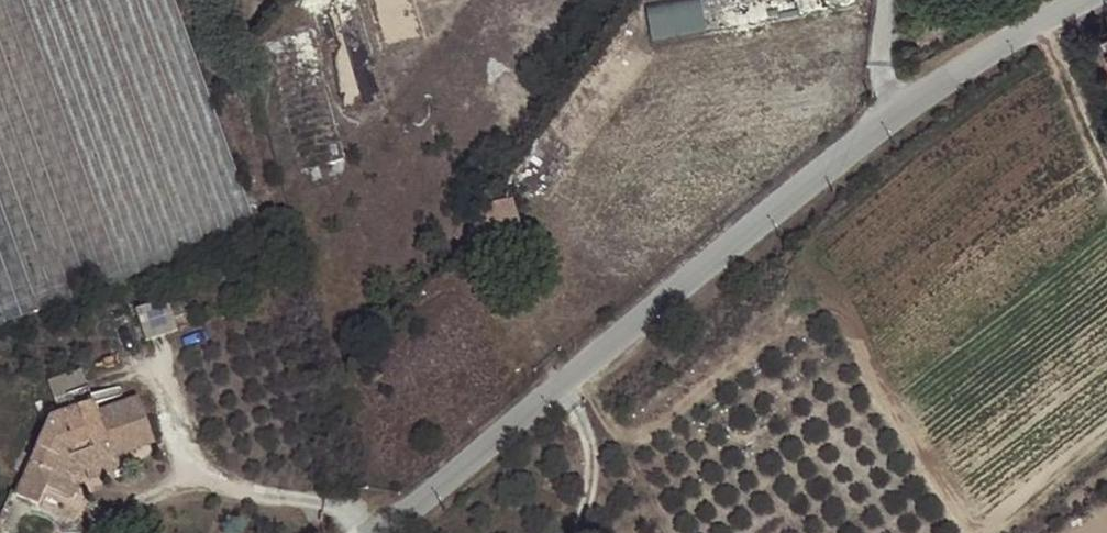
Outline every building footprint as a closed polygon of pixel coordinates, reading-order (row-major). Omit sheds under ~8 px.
[(255,237),(170,0),(0,0),(0,328),(255,237)] [(654,35),(707,31),(705,0),(696,0),(651,3),(654,35)] [(490,249),(522,241),(512,204),(480,212),(490,249)] [(168,305),(135,317),(145,348),(179,336),(175,324),(171,315),(168,305)] [(187,309),(171,315),(175,324),(191,319),(187,309)] [(48,387),(60,423),(94,411),(81,375),(48,387)] [(155,449),(139,404),(99,417),(97,411),(94,411),(60,423),(55,425),(23,505),(44,512),(51,495),(73,504),(84,474),(116,463),(155,449)] [(116,463),(84,474),(89,489),(121,477),(116,463)]
